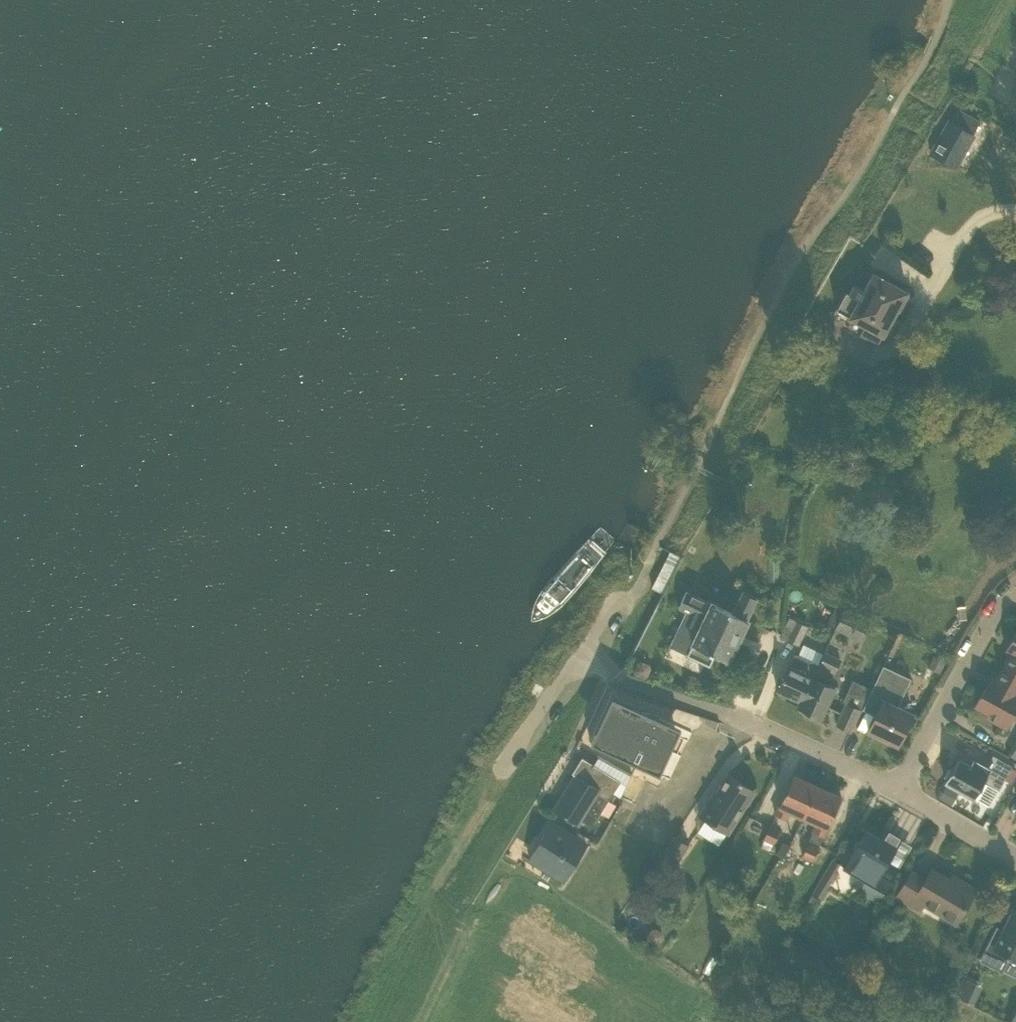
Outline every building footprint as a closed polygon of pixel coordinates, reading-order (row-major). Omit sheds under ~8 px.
[(931,153),(955,167),(973,134),(979,123),(957,110),(951,121),(950,120),(931,153)] [(883,333),(893,316),(899,308),(908,291),(874,272),(865,289),(855,284),(851,292),(847,290),(832,318),(878,341),(883,333)] [(666,560),(652,587),(663,593),(665,594),(684,557),(682,555),(682,556),(671,551),(671,552),(666,560)] [(679,607),(687,611),(670,646),(710,665),(715,653),(729,659),(747,619),(758,597),(743,590),(732,613),(711,603),(712,602),(687,590),(679,607)] [(836,627),(844,610),(837,607),(829,624),(836,627)] [(861,639),(869,622),(844,610),(836,627),(861,639)] [(788,638),(800,644),(808,626),(796,621),(788,638)] [(1011,641),(1015,644),(1005,664),(1015,670),(1015,632),(1011,641)] [(822,717),(827,705),(836,687),(826,682),(832,669),(835,671),(841,658),(825,650),(819,663),(799,706),(822,717)] [(796,652),(777,690),(801,701),(799,706),(819,663),(796,652)] [(941,672),(946,660),(934,654),(928,666),(941,672)] [(988,716),(1007,726),(1015,709),(1015,670),(1005,664),(992,686),(988,683),(976,704),(991,712),(988,716)] [(899,706),(912,678),(884,665),(872,689),(870,694),(883,700),(868,730),(898,744),(913,713),(899,706)] [(851,730),(859,712),(868,693),(870,694),(872,689),(854,680),(844,700),(847,702),(837,724),(851,730)] [(612,694),(589,740),(636,763),(647,739),(669,750),(676,735),(654,725),(658,717),(612,694)] [(672,720),(696,730),(702,717),(678,706),(672,720)] [(990,805),(999,790),(1005,779),(1012,767),(1013,765),(993,754),(987,766),(973,759),(970,764),(958,758),(952,769),(950,767),(945,776),(947,777),(945,780),(990,805)] [(620,781),(594,763),(583,756),(573,772),(576,775),(555,809),(579,823),(581,819),(592,826),(620,781)] [(1005,779),(1012,783),(1015,775),(1015,769),(1012,767),(1005,779)] [(636,802),(646,777),(628,770),(618,795),(636,802)] [(728,831),(754,790),(741,782),(742,781),(730,773),(714,798),(712,797),(700,816),(715,825),(716,824),(728,831)] [(817,786),(793,775),(775,814),(785,818),(789,809),(804,816),(817,786)] [(819,844),(842,796),(817,786),(804,816),(817,822),(809,839),(819,844)] [(531,857),(530,858),(564,880),(586,843),(552,822),(542,839),(546,842),(534,860),(531,857)] [(772,843),(779,829),(770,826),(764,838),(772,843)] [(886,862),(901,836),(888,829),(882,839),(866,829),(845,868),(885,890),(897,868),(886,862)] [(671,871),(688,844),(675,835),(657,863),(671,871)] [(777,853),(785,857),(791,844),(783,841),(777,853)] [(799,907),(811,890),(816,881),(821,873),(811,867),(812,860),(817,848),(808,843),(798,865),(802,867),(793,884),(799,887),(789,901),(799,907)] [(833,858),(813,892),(823,899),(829,890),(827,889),(831,881),(833,882),(839,872),(836,870),(841,862),(833,858)] [(957,883),(932,868),(926,878),(912,870),(897,897),(921,910),(925,902),(957,920),(976,888),(960,879),(957,883)] [(653,885),(658,877),(649,871),(644,879),(653,885)] [(1004,966),(1009,957),(1015,960),(1015,912),(1013,910),(1002,932),(996,929),(981,959),(1001,971),(1002,971),(1004,966)] [(660,944),(665,936),(665,932),(657,927),(653,928),(648,936),(649,940),(656,945),(660,944)] [(974,1004),(983,985),(966,977),(957,996),(974,1004)]
